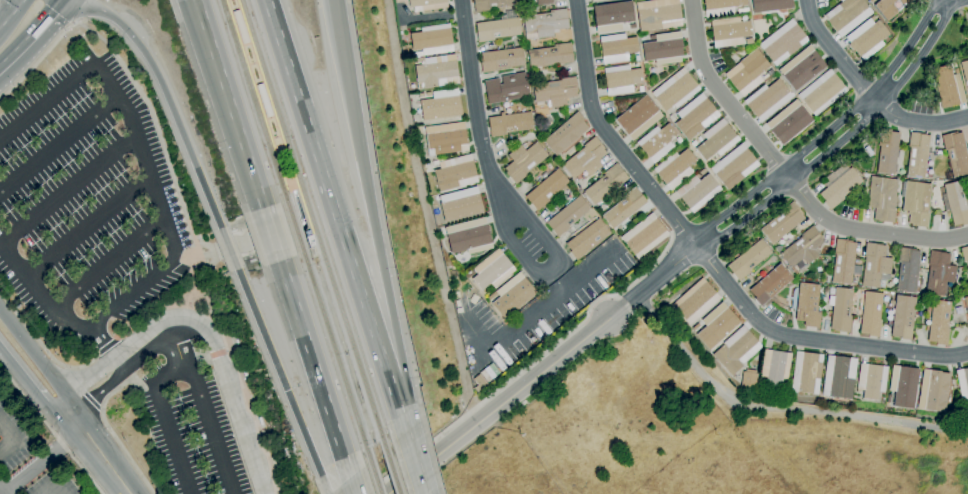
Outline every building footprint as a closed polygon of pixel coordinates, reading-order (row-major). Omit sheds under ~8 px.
[(408,8),(407,0),(446,0),(447,8),(413,13),(412,8),(408,8)] [(474,13),(472,0),(516,0),(517,5),(491,9),(491,11),(474,13)] [(636,3),(656,0),(677,0),(681,26),(640,32),(636,3)] [(705,18),(703,0),(745,0),(746,6),(733,7),(734,14),(705,18)] [(753,13),(751,0),(791,0),(792,8),(753,13)] [(841,2),(840,0),(863,0),(872,13),(840,38),(823,16),(841,2)] [(874,5),(879,0),(911,0),(902,7),(903,8),(887,21),(874,5)] [(596,34),(592,6),(631,1),(634,22),(621,24),(622,30),(596,34)] [(526,40),(523,16),(550,13),(549,11),(565,9),(566,11),(567,11),(568,18),(567,19),(568,28),(557,30),(557,32),(553,33),(553,36),(526,40)] [(714,48),(710,21),(739,17),(739,22),(749,21),(751,36),(741,37),(741,39),(743,38),(744,44),(742,44),(714,48)] [(478,43),(475,24),(518,18),(521,35),(494,39),(494,40),(478,43)] [(775,66),(758,44),(791,19),(808,40),(775,66)] [(859,58),(854,51),(851,50),(848,46),(848,44),(878,20),(889,34),(859,58)] [(409,34),(421,32),(420,28),(449,24),(453,51),(424,55),(424,56),(413,58),(412,53),(422,52),(422,49),(411,51),(409,34)] [(655,65),(654,60),(644,61),(642,43),(655,41),(654,35),(680,32),(682,48),(681,48),(682,56),(680,57),(681,62),(655,65)] [(603,65),(599,37),(625,33),(625,39),(636,37),(638,52),(627,54),(628,61),(603,65)] [(530,68),(528,51),(555,47),(554,45),(570,43),(573,63),(530,68)] [(825,66),(809,45),(777,70),(793,91),(825,66)] [(482,73),(480,62),(482,62),(481,53),(522,47),(524,66),(497,69),(497,71),(482,73)] [(743,96),(724,74),(755,49),(769,66),(758,76),(762,80),(743,96)] [(417,90),(414,66),(423,65),(423,62),(414,63),(414,59),(424,57),(424,58),(455,54),(459,84),(438,87),(417,90)] [(959,63),(967,61),(967,98),(959,63)] [(607,96),(603,68),(629,65),(629,70),(640,68),(642,84),(632,85),(633,92),(607,96)] [(941,109),(931,70),(950,65),(952,75),(958,74),(965,103),(941,109)] [(664,112),(654,99),(655,98),(651,93),(682,68),(700,89),(676,108),(673,105),(664,112)] [(763,80),(762,77),(767,74),(766,72),(771,69),(773,72),(763,80)] [(814,117),(797,95),(829,69),(847,90),(814,117)] [(529,97),(526,73),(485,78),(488,102),(529,97)] [(550,108),(549,101),(535,103),(532,84),(539,84),(538,79),(543,79),(543,83),(561,80),(560,79),(575,77),(577,92),(575,93),(576,97),(565,98),(566,106),(550,108)] [(760,122),(743,101),(764,85),(766,88),(778,79),(790,94),(791,92),(794,96),(792,97),(760,122)] [(419,101),(432,99),(431,92),(457,89),(461,115),(422,121),(419,101)] [(687,141),(674,124),(680,119),(676,114),(701,93),(719,115),(687,141)] [(631,141),(615,120),(645,95),(662,116),(631,141)] [(781,145),(765,124),(795,100),(812,120),(781,145)] [(555,157),(542,141),(577,111),(583,119),(582,121),(588,129),(555,157)] [(490,137),(487,118),(499,116),(499,113),(503,112),(504,116),(530,112),(532,129),(507,133),(507,135),(490,137)] [(672,123),(668,117),(672,114),(676,120),(672,123)] [(705,161),(695,149),(706,140),(702,135),(722,119),(739,139),(719,156),(716,152),(705,161)] [(434,155),(433,149),(427,150),(424,127),(464,122),(468,151),(434,155)] [(653,164),(636,142),(656,126),(659,130),(668,123),(678,135),(669,142),(673,148),(653,164)] [(894,175),(876,173),(880,143),(878,143),(880,128),(890,130),(890,132),(899,133),(894,175)] [(924,178),(906,176),(910,148),(908,147),(910,132),(925,134),(925,135),(929,136),(924,178)] [(961,132),(967,158),(967,174),(953,178),(946,150),(944,151),(941,136),(957,132),(957,133),(961,132)] [(572,179),(561,165),(583,147),(582,146),(594,136),(608,154),(598,162),(601,166),(588,176),(584,170),(572,179)] [(516,184),(503,169),(512,161),(507,155),(520,145),(525,151),(536,142),(548,156),(526,174),(527,175),(516,184)] [(727,191),(710,169),(741,143),(759,165),(727,191)] [(671,191),(653,169),(675,152),(678,156),(687,148),(697,160),(689,167),(693,172),(671,191)] [(438,192),(433,171),(440,169),(438,164),(433,165),(432,162),(438,160),(438,162),(470,154),(478,182),(458,187),(438,192)] [(594,206),(583,192),(604,175),(602,174),(616,163),(628,178),(594,206)] [(829,211),(823,203),(824,201),(818,194),(826,188),(820,181),(832,172),(837,178),(851,167),(862,182),(843,197),(844,199),(829,211)] [(537,211),(525,197),(557,168),(568,181),(548,199),(549,200),(537,211)] [(693,213),(675,192),(695,176),(699,181),(708,173),(721,189),(693,213)] [(893,223),(877,221),(877,220),(873,220),(875,208),(867,207),(871,176),(898,180),(894,208),(895,208),(893,223)] [(927,228),(912,226),(912,225),(908,224),(909,215),(907,215),(907,211),(902,211),(905,181),(931,184),(927,212),(929,212),(927,228)] [(966,205),(967,204),(967,224),(963,225),(962,224),(953,226),(943,185),(960,181),(966,205)] [(444,223),(439,203),(440,203),(439,196),(476,187),(483,213),(444,223)] [(613,229),(602,215),(623,199),(621,197),(635,187),(647,203),(613,229)] [(569,226),(570,228),(557,238),(545,223),(579,196),(590,209),(569,226)] [(771,245),(759,230),(781,212),(781,211),(792,201),(803,214),(801,215),(804,219),(771,245)] [(637,259),(620,238),(652,213),(669,235),(637,259)] [(451,254),(444,228),(484,217),(491,244),(451,254)] [(598,218),(609,233),(588,249),(590,250),(576,261),(569,252),(570,251),(564,244),(598,218)] [(796,273),(791,267),(790,268),(779,255),(801,236),(800,235),(812,226),(818,234),(822,238),(820,239),(823,242),(813,250),(818,256),(796,273)] [(309,247),(306,237),(312,235),(315,245),(309,247)] [(738,282),(726,266),(760,239),(771,253),(750,269),(751,271),(738,282)] [(851,286),(831,283),(835,254),(833,254),(835,239),(852,241),(851,242),(856,243),(851,286)] [(884,289),(861,286),(865,258),(863,258),(865,243),(881,244),(881,245),(886,246),(884,257),(892,258),(889,281),(885,280),(884,289)] [(915,293),(896,291),(899,263),(897,262),(899,247),(915,249),(915,251),(919,251),(918,262),(919,262),(915,293)] [(960,249),(967,247),(967,275),(965,263),(964,263),(960,249)] [(481,291),(471,279),(477,275),(473,269),(498,249),(515,270),(493,288),(490,284),(481,291)] [(945,296),(925,294),(929,265),(927,265),(929,250),(945,253),(945,254),(950,254),(948,265),(956,267),(954,283),(947,282),(945,296)] [(760,307),(754,299),(755,298),(748,290),(780,263),(793,278),(770,298),(760,307)] [(503,319),(491,304),(499,297),(497,295),(490,300),(488,297),(495,291),(519,272),(536,293),(503,319)] [(689,326),(671,305),(702,278),(720,298),(689,326)] [(819,328),(803,326),(804,321),(795,320),(799,283),(819,285),(817,311),(820,312),(819,328)] [(849,333),(838,332),(839,330),(830,329),(835,287),(853,289),(850,316),(851,316),(849,333)] [(879,338),(867,336),(868,334),(859,333),(865,291),(883,294),(879,320),(881,320),(879,338)] [(474,305),(468,301),(473,294),(479,298),(474,305)] [(910,340),(900,339),(901,337),(891,336),(895,295),(915,298),(910,340)] [(946,346),(933,344),(934,343),(927,342),(932,300),(951,302),(947,329),(948,329),(946,346)] [(709,350),(695,335),(705,326),(700,321),(722,302),(740,322),(709,350)] [(731,376),(712,355),(724,344),(723,343),(742,325),(761,347),(741,365),(742,366),(731,376)] [(781,390),(765,387),(767,377),(760,376),(764,350),(791,354),(787,379),(783,378),(781,390)] [(818,394),(791,391),(796,352),(823,355),(818,394)] [(852,400),(822,396),(827,355),(857,359),(852,400)] [(488,382),(480,373),(491,363),(499,373),(488,382)] [(877,401),(862,399),(864,390),(860,390),(860,394),(856,393),(860,364),(887,367),(884,393),(878,392),(877,401)] [(914,409),(893,407),(895,392),(888,391),(892,365),(919,369),(914,409)] [(955,370),(967,368),(967,407),(963,408),(955,370)] [(756,388),(740,386),(743,371),(745,372),(745,369),(756,371),(755,373),(758,374),(756,388)] [(945,413),(917,409),(923,369),(940,372),(950,373),(945,413)] [(477,393),(473,388),(477,385),(473,379),(479,374),(487,385),(477,393)]
